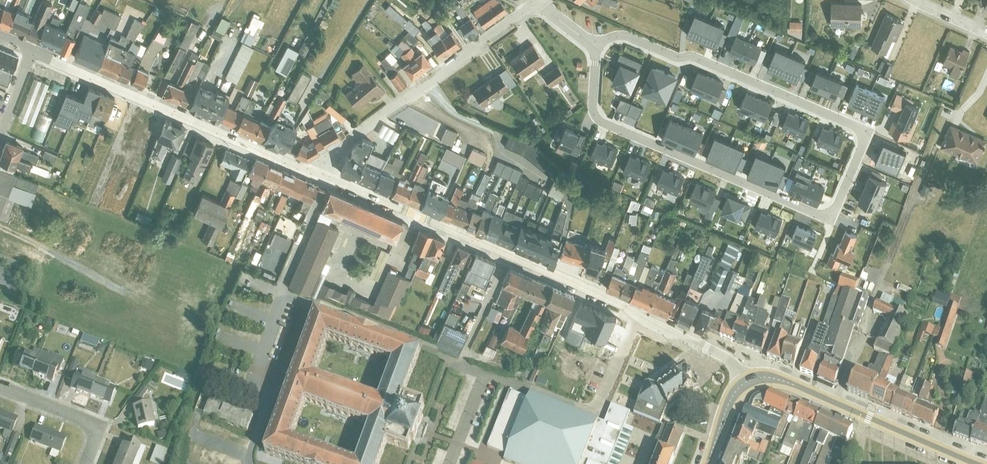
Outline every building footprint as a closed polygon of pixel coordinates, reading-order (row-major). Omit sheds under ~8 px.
[(0,15),(0,23),(8,27),(19,0),(11,0),(9,7),(4,5),(0,15)] [(8,27),(37,39),(45,20),(52,2),(47,0),(40,0),(34,14),(31,13),(37,0),(19,0),(8,27)] [(476,15),(484,26),(507,9),(501,0),(487,0),(477,7),(481,12),(476,15)] [(67,29),(58,49),(69,53),(76,38),(73,37),(75,25),(80,27),(90,5),(79,1),(67,29)] [(458,1),(453,4),(464,20),(460,23),(469,36),(479,29),(462,5),(458,1)] [(832,2),(831,25),(845,26),(846,25),(861,26),(862,4),(832,2)] [(433,4),(429,8),(442,19),(446,15),(433,4)] [(420,5),(417,9),(427,17),(429,14),(420,5)] [(95,7),(90,18),(97,22),(98,20),(115,27),(121,15),(104,7),(102,11),(95,7)] [(693,19),(688,30),(687,34),(694,36),(702,40),(710,19),(696,13),(693,19)] [(886,13),(872,46),(886,53),(893,38),(897,39),(904,21),(886,13)] [(245,30),(240,39),(251,44),(255,35),(253,34),(255,30),(257,31),(263,18),(253,14),(249,20),(251,21),(246,30),(245,30)] [(45,20),(37,39),(38,40),(38,39),(43,41),(43,42),(45,43),(45,42),(48,44),(49,45),(50,44),(57,47),(57,48),(58,49),(67,29),(57,25),(60,18),(53,15),(50,22),(45,20)] [(426,18),(432,24),(437,20),(431,15),(426,18)] [(222,16),(216,28),(224,32),(230,20),(222,16)] [(688,30),(693,19),(688,16),(683,28),(688,30)] [(108,44),(98,66),(117,74),(128,47),(132,40),(146,20),(143,19),(141,21),(135,18),(126,36),(121,34),(119,39),(111,36),(108,44)] [(322,18),(319,24),(326,27),(328,22),(322,18)] [(409,29),(414,34),(420,28),(409,18),(403,24),(409,29)] [(432,24),(426,18),(421,21),(430,33),(428,34),(432,40),(430,41),(441,56),(451,49),(433,25),(432,24)] [(710,19),(702,40),(709,43),(716,46),(718,43),(723,31),(725,26),(710,19)] [(177,100),(197,58),(199,54),(192,51),(176,83),(169,80),(176,63),(179,64),(186,48),(187,49),(199,24),(192,20),(157,91),(177,100)] [(433,25),(451,49),(460,43),(456,37),(457,37),(452,30),(451,30),(450,30),(447,32),(439,21),(433,25)] [(802,21),(790,21),(790,31),(802,31),(802,21)] [(213,29),(210,35),(220,39),(223,33),(213,29)] [(414,34),(409,29),(404,34),(413,43),(418,38),(414,34)] [(723,31),(718,43),(723,45),(728,33),(723,31)] [(140,59),(133,74),(130,80),(142,85),(152,61),(155,62),(158,57),(155,56),(158,49),(160,49),(166,36),(157,32),(148,45),(140,59)] [(731,49),(736,36),(730,33),(725,46),(731,49)] [(736,36),(731,49),(729,52),(742,57),(750,39),(737,33),(736,36)] [(86,61),(96,39),(85,34),(75,56),(86,61)] [(406,50),(422,70),(431,63),(421,50),(417,53),(411,45),(402,37),(398,43),(406,50)] [(96,39),(86,61),(98,66),(108,44),(96,39)] [(750,39),(742,57),(755,63),(756,60),(761,49),(763,45),(750,39)] [(128,47),(117,74),(127,79),(129,72),(133,74),(140,59),(148,45),(141,42),(140,45),(132,40),(128,47)] [(304,40),(298,50),(305,54),(310,43),(304,40)] [(242,42),(225,76),(237,81),(254,47),(242,42)] [(406,50),(398,43),(396,42),(390,49),(399,56),(401,53),(406,61),(402,64),(412,77),(422,70),(406,50)] [(853,46),(849,55),(854,58),(860,44),(856,42),(855,46),(853,46)] [(533,43),(510,59),(522,76),(523,75),(523,76),(536,67),(535,66),(544,59),(533,43)] [(286,73),(298,50),(288,45),(280,59),(275,68),(286,73)] [(951,45),(943,62),(953,67),(949,75),(958,79),(970,51),(960,46),(959,48),(951,45)] [(8,85),(12,75),(10,75),(12,70),(13,70),(19,55),(0,47),(0,82),(8,85)] [(774,54),(769,65),(768,68),(775,71),(783,74),(791,54),(777,48),(774,54)] [(761,49),(756,60),(762,62),(767,51),(761,49)] [(385,56),(392,63),(392,62),(397,57),(390,50),(385,55),(385,56)] [(621,64),(614,81),(631,89),(643,62),(621,52),(618,59),(617,61),(617,62),(621,64)] [(769,65),(774,54),(768,52),(764,63),(769,65)] [(791,54),(783,74),(790,78),(797,81),(799,77),(804,66),(806,60),(791,54)] [(392,63),(385,56),(380,59),(386,67),(384,69),(398,88),(407,81),(397,68),(392,63)] [(197,58),(177,100),(189,105),(210,64),(197,58)] [(882,59),(878,69),(889,74),(894,63),(886,60),(886,61),(882,59)] [(358,82),(345,92),(358,107),(358,106),(374,93),(377,97),(378,97),(377,96),(384,90),(385,91),(385,90),(363,63),(351,73),(358,82)] [(557,64),(542,74),(550,85),(565,74),(557,64)] [(654,66),(643,91),(666,101),(676,76),(654,66)] [(804,66),(799,77),(804,80),(809,68),(804,66)] [(812,83),(817,72),(810,69),(805,80),(812,83)] [(302,70),(287,96),(297,101),(312,76),(302,70)] [(817,72),(812,83),(810,86),(823,92),(830,75),(817,70),(817,72)] [(696,76),(691,87),(691,88),(704,94),(704,93),(711,76),(698,71),(696,76)] [(499,72),(473,90),(483,105),(492,99),(494,102),(495,104),(497,106),(499,106),(500,105),(501,105),(502,103),(502,101),(502,100),(501,98),(499,97),(498,95),(510,87),(499,72)] [(19,120),(36,124),(48,79),(32,74),(19,120)] [(691,87),(696,76),(690,74),(685,85),(691,87)] [(830,75),(823,92),(836,97),(837,94),(842,83),(843,81),(830,75)] [(251,76),(244,91),(251,95),(258,80),(251,76)] [(704,93),(704,94),(717,99),(722,87),(724,82),(711,76),(704,93)] [(565,79),(560,83),(565,90),(570,86),(565,79)] [(197,109),(207,87),(200,83),(189,105),(197,109)] [(842,83),(837,94),(843,97),(848,85),(842,83)] [(863,109),(871,90),(857,84),(849,103),(863,109)] [(73,116),(71,121),(85,126),(87,122),(100,90),(89,86),(83,99),(76,118),(73,116)] [(207,87),(197,109),(218,119),(226,104),(229,97),(225,94),(226,93),(217,89),(216,91),(207,87)] [(722,87),(717,99),(723,101),(728,90),(722,87)] [(323,88),(318,94),(326,99),(330,94),(323,88)] [(677,88),(673,99),(679,102),(683,91),(677,88)] [(100,90),(87,122),(94,125),(96,121),(103,124),(115,96),(100,90)] [(871,90),(863,109),(878,116),(886,97),(871,90)] [(64,123),(75,95),(66,91),(55,119),(64,123)] [(753,114),(760,97),(757,96),(747,92),(740,109),(753,114)] [(226,104),(218,119),(235,126),(243,112),(250,97),(242,94),(235,108),(226,104)] [(275,118),(278,112),(286,98),(280,94),(275,103),(271,101),(265,112),(269,114),(268,115),(275,118)] [(75,95),(64,123),(69,125),(71,121),(73,116),(76,118),(83,99),(75,95)] [(250,97),(243,112),(249,115),(256,100),(250,97)] [(628,113),(632,102),(621,97),(617,108),(628,113)] [(760,97),(753,114),(766,120),(773,103),(760,97)] [(906,101),(913,104),(914,100),(906,97),(904,101),(896,97),(892,107),(902,112),(906,101)] [(673,101),(671,107),(677,110),(680,104),(673,101)] [(906,101),(902,112),(899,119),(897,122),(893,121),(889,131),(909,140),(917,121),(914,120),(919,107),(913,104),(906,101)] [(632,102),(628,113),(639,118),(644,107),(632,102)] [(329,103),(325,108),(341,121),(346,116),(329,103)] [(715,107),(712,114),(720,118),(723,110),(715,107)] [(776,110),(771,121),(777,124),(782,113),(776,110)] [(314,124),(321,136),(327,147),(335,142),(342,138),(346,134),(337,119),(332,122),(326,111),(313,119),(315,123),(314,124)] [(695,111),(692,117),(699,120),(701,114),(695,111)] [(789,111),(782,127),(803,136),(810,119),(803,116),(796,113),(795,114),(789,111)] [(243,112),(235,126),(253,134),(261,120),(249,115),(243,112)] [(271,124),(262,138),(284,148),(292,134),(297,127),(293,125),(294,123),(286,119),(287,117),(278,112),(275,118),(272,122),(271,124)] [(536,114),(530,118),(533,123),(539,119),(536,114)] [(265,121),(271,124),(272,122),(275,118),(268,115),(265,121)] [(165,118),(151,153),(161,158),(163,151),(164,152),(168,143),(175,146),(176,145),(177,146),(180,138),(181,139),(186,127),(165,118)] [(681,141),(688,125),(671,118),(662,138),(679,145),(681,141)] [(261,120),(253,134),(262,138),(271,124),(265,121),(261,119),(261,120)] [(540,120),(537,122),(543,130),(546,128),(540,120)] [(394,142),(400,130),(382,122),(377,134),(394,142)] [(940,146),(978,163),(986,142),(986,139),(950,123),(940,146)] [(321,136),(314,124),(307,127),(307,128),(314,139),(321,136)] [(681,141),(679,145),(695,152),(704,132),(688,125),(681,141)] [(446,126),(441,139),(452,144),(458,131),(446,126)] [(563,134),(559,143),(572,148),(571,150),(579,153),(587,134),(579,131),(578,132),(566,126),(565,128),(564,127),(561,133),(563,134)] [(824,126),(817,142),(838,151),(845,134),(837,131),(830,128),(830,129),(824,126)] [(510,147),(515,135),(509,133),(504,144),(510,147)] [(292,134),(284,148),(305,157),(307,157),(309,157),(320,151),(314,139),(307,143),(292,134)] [(515,135),(510,147),(516,149),(521,138),(515,135)] [(712,144),(708,155),(706,157),(712,160),(721,164),(731,141),(716,135),(712,144)] [(190,158),(182,176),(193,181),(196,176),(200,177),(205,165),(201,163),(202,160),(206,161),(214,144),(213,144),(208,141),(207,141),(203,139),(198,137),(197,136),(189,154),(193,156),(192,159),(190,158)] [(314,139),(320,151),(327,147),(321,136),(314,139)] [(361,170),(369,150),(373,141),(363,137),(361,141),(360,141),(359,142),(358,142),(357,143),(357,144),(356,144),(355,145),(354,146),(354,147),(353,147),(353,148),(352,149),(352,150),(352,151),(351,151),(351,152),(351,153),(350,155),(348,154),(340,171),(344,173),(357,178),(361,170)] [(521,138),(516,149),(521,152),(527,140),(521,138)] [(2,151),(41,165),(43,158),(39,157),(39,155),(22,149),(23,146),(7,140),(2,151)] [(527,140),(521,152),(527,156),(535,146),(532,143),(530,142),(529,142),(527,140)] [(597,140),(591,156),(611,165),(619,148),(611,145),(604,142),(604,143),(597,140)] [(708,155),(712,144),(707,141),(702,152),(708,155)] [(731,141),(721,164),(730,167),(733,169),(736,170),(737,167),(745,148),(731,141)] [(187,143),(184,151),(189,154),(193,146),(187,143)] [(535,146),(527,156),(532,160),(540,150),(535,146)] [(447,147),(441,157),(460,166),(465,156),(447,147)] [(472,147),(467,158),(474,162),(481,165),(487,153),(472,147)] [(745,148),(737,167),(742,169),(750,150),(745,148)] [(46,149),(43,156),(54,160),(57,154),(46,149)] [(225,149),(220,162),(231,167),(229,173),(242,177),(249,159),(225,149)] [(361,170),(357,178),(373,185),(380,169),(386,159),(387,158),(369,150),(361,170)] [(540,150),(532,160),(537,164),(540,161),(545,154),(542,152),(540,150)] [(2,151),(0,157),(0,168),(13,173),(16,164),(47,175),(48,171),(49,168),(41,165),(2,151)] [(421,151),(417,159),(423,162),(427,154),(421,151)] [(120,170),(125,158),(112,152),(107,164),(120,170)] [(172,153),(161,178),(170,182),(175,170),(179,172),(185,159),(172,153)] [(754,161),(749,172),(747,175),(753,177),(762,181),(772,159),(757,153),(754,161)] [(380,169),(373,185),(391,193),(399,177),(402,172),(398,170),(403,158),(395,154),(392,161),(386,159),(380,169)] [(540,161),(537,164),(542,168),(550,158),(545,154),(540,161)] [(631,155),(624,170),(645,179),(652,162),(644,159),(637,156),(637,157),(631,155)] [(256,191),(269,163),(256,158),(249,174),(253,176),(251,181),(253,182),(250,189),(256,191)] [(550,158),(542,168),(547,172),(555,162),(550,158)] [(749,172),(754,161),(748,158),(743,169),(749,172)] [(503,167),(505,162),(498,159),(497,160),(496,163),(492,170),(500,174),(503,167)] [(772,159),(762,181),(771,185),(777,187),(778,184),(786,165),(772,159)] [(399,177),(391,193),(406,199),(422,164),(416,161),(408,178),(406,178),(405,179),(399,177)] [(839,161),(837,168),(843,170),(846,163),(839,161)] [(503,167),(500,174),(508,177),(509,177),(511,171),(512,169),(514,166),(513,165),(505,162),(503,167)] [(555,162),(547,172),(554,178),(555,175),(560,166),(555,162)] [(254,196),(259,198),(263,200),(269,187),(275,190),(276,186),(284,169),(269,163),(256,191),(254,196)] [(422,164),(406,199),(407,200),(419,205),(420,205),(426,190),(422,188),(427,176),(424,175),(428,165),(422,163),(422,164)] [(786,165),(778,184),(784,187),(792,168),(786,165)] [(820,165),(817,171),(823,173),(826,167),(820,165)] [(509,177),(508,177),(517,181),(520,174),(522,170),(514,166),(512,169),(511,171),(509,177)] [(0,170),(0,217),(7,219),(15,199),(31,205),(36,192),(35,192),(38,183),(1,168),(0,170)] [(284,169),(276,186),(290,192),(297,175),(284,169)] [(664,169),(657,184),(678,193),(685,176),(677,173),(670,170),(670,171),(664,169)] [(493,188),(499,190),(504,176),(498,174),(493,188)] [(520,174),(517,181),(516,185),(524,189),(528,180),(528,178),(520,174)] [(864,188),(881,195),(887,182),(870,174),(864,188)] [(297,175),(290,192),(299,196),(306,179),(297,175)] [(804,197),(811,181),(796,175),(789,192),(803,199),(804,197)] [(426,190),(420,205),(434,211),(442,192),(446,183),(433,177),(426,190)] [(236,194),(241,183),(230,178),(220,201),(202,193),(193,213),(210,220),(201,239),(212,244),(235,194),(236,194)] [(554,178),(547,192),(549,193),(550,193),(561,198),(567,184),(554,178)] [(306,179),(299,196),(300,196),(303,198),(311,201),(318,184),(316,184),(306,179)] [(615,179),(612,186),(621,190),(624,183),(615,179)] [(528,180),(524,189),(523,191),(531,195),(532,195),(537,184),(536,183),(528,180)] [(925,180),(921,193),(927,195),(932,183),(925,180)] [(241,183),(236,194),(241,198),(248,184),(242,181),(241,183)] [(707,212),(715,195),(717,190),(697,181),(689,200),(700,205),(698,209),(707,212)] [(811,181),(804,197),(809,200),(808,201),(818,205),(825,187),(811,181)] [(455,202),(448,217),(466,225),(477,198),(479,199),(479,198),(486,184),(481,182),(479,187),(470,184),(466,193),(470,195),(468,199),(459,195),(456,203),(455,202)] [(537,184),(532,195),(538,198),(543,186),(539,185),(537,184)] [(446,198),(440,214),(448,217),(455,202),(456,203),(459,195),(463,188),(456,185),(450,200),(446,198)] [(881,195),(864,188),(859,201),(875,208),(881,195)] [(663,197),(672,201),(675,193),(667,189),(663,197)] [(326,199),(321,211),(328,214),(329,211),(394,238),(397,232),(402,221),(401,220),(389,215),(330,190),(327,197),(326,197),(325,199),(326,199)] [(485,204),(474,229),(483,232),(496,197),(499,198),(500,196),(500,194),(492,191),(491,190),(485,204)] [(282,192),(274,209),(279,211),(287,195),(282,192)] [(442,192),(434,211),(440,214),(446,198),(448,194),(442,192)] [(715,195),(707,212),(706,215),(711,217),(715,208),(717,209),(721,198),(715,195)] [(729,195),(723,211),(745,220),(751,206),(744,203),(744,202),(729,195)] [(259,198),(254,196),(245,214),(250,216),(258,199),(259,200),(259,198)] [(496,197),(483,232),(493,237),(501,221),(503,214),(502,214),(500,213),(504,202),(500,200),(501,197),(500,196),(499,198),(496,197)] [(632,197),(628,208),(632,210),(634,207),(638,209),(641,201),(632,197)] [(311,201),(303,198),(299,207),(307,211),(311,201)] [(477,198),(466,225),(474,229),(485,204),(483,203),(485,201),(479,198),(479,199),(477,198)] [(644,203),(641,210),(651,214),(654,207),(644,203)] [(258,207),(255,216),(260,219),(264,210),(258,207)] [(503,214),(501,221),(509,224),(514,211),(506,207),(505,207),(503,214)] [(550,235),(541,257),(551,262),(566,211),(560,209),(550,235)] [(138,211),(135,218),(149,223),(152,216),(138,211)] [(514,211),(509,224),(518,228),(521,221),(523,215),(514,211)] [(628,211),(627,220),(632,220),(632,222),(637,222),(638,213),(628,211)] [(762,211),(755,226),(776,235),(783,218),(775,215),(768,212),(768,213),(762,211)] [(525,223),(534,227),(535,227),(537,221),(536,221),(528,217),(525,223)] [(259,227),(255,234),(263,238),(266,230),(268,231),(271,223),(262,219),(258,227),(259,227)] [(318,219),(289,284),(310,294),(311,293),(348,308),(347,309),(368,318),(369,317),(389,325),(407,285),(408,285),(411,278),(388,268),(373,302),(354,294),(356,290),(348,287),(347,291),(323,280),(326,273),(321,270),(339,228),(318,219)] [(501,221),(493,237),(495,238),(501,241),(502,241),(504,237),(509,224),(501,221)] [(513,241),(511,245),(515,246),(520,248),(537,255),(541,257),(550,235),(544,232),(535,228),(534,227),(525,223),(521,221),(518,228),(513,241)] [(535,228),(544,232),(547,225),(539,222),(539,221),(535,228)] [(504,237),(502,241),(509,244),(511,245),(513,241),(518,228),(509,224),(504,237)] [(798,225),(792,238),(812,247),(818,233),(798,225)] [(173,229),(170,236),(178,240),(182,230),(174,227),(174,229),(173,229)] [(425,251),(433,234),(422,230),(419,228),(412,246),(415,248),(408,263),(416,267),(425,251)] [(845,234),(847,230),(846,230),(841,243),(841,244),(838,243),(834,253),(832,252),(827,263),(842,269),(857,235),(851,232),(849,236),(845,234)] [(275,231),(270,243),(286,250),(291,239),(283,235),(275,231)] [(13,238),(0,234),(0,247),(9,250),(13,238)] [(425,251),(416,267),(414,272),(426,276),(425,280),(427,280),(430,282),(435,272),(431,270),(444,239),(433,234),(425,251)] [(661,281),(650,306),(676,317),(687,290),(682,288),(680,292),(678,293),(676,297),(671,295),(675,288),(671,286),(677,272),(678,272),(678,269),(677,267),(676,265),(674,264),(676,258),(685,236),(681,235),(661,281)] [(591,246),(585,265),(604,273),(606,269),(615,244),(617,239),(610,236),(607,248),(592,242),(591,246)] [(585,265),(591,246),(566,238),(560,256),(585,265)] [(730,239),(711,284),(719,288),(729,267),(730,267),(734,257),(735,258),(741,244),(730,239)] [(632,263),(620,292),(621,293),(631,297),(645,263),(652,244),(644,241),(637,259),(639,260),(638,265),(632,263)] [(709,243),(706,251),(711,253),(715,245),(709,243)] [(470,264),(475,252),(458,244),(439,287),(447,290),(459,263),(462,264),(463,261),(470,264)] [(615,244),(606,269),(612,271),(620,246),(615,244)] [(70,245),(68,251),(80,256),(82,250),(70,245)] [(520,248),(515,246),(515,247),(536,256),(537,255),(520,248)] [(381,248),(369,275),(378,279),(390,251),(381,248)] [(229,249),(225,258),(232,261),(233,257),(234,257),(235,254),(231,252),(231,250),(229,249)] [(682,249),(679,257),(684,259),(688,251),(682,249)] [(475,252),(470,264),(456,295),(463,299),(466,292),(470,294),(476,278),(483,281),(492,259),(485,256),(475,252)] [(687,290),(676,317),(690,324),(704,290),(697,287),(701,277),(703,278),(712,255),(704,252),(703,254),(699,262),(694,274),(690,283),(687,290)] [(632,263),(634,258),(635,256),(628,253),(623,267),(617,264),(607,287),(620,292),(632,263)] [(25,272),(27,266),(0,258),(0,265),(25,272)] [(645,263),(631,297),(650,306),(661,281),(654,278),(659,268),(651,264),(651,265),(645,263)] [(409,265),(405,274),(411,277),(415,268),(409,265)] [(505,304),(521,271),(510,267),(510,268),(503,283),(496,300),(505,304)] [(738,295),(743,281),(735,278),(737,271),(731,268),(722,289),(738,295)] [(856,291),(857,292),(861,278),(862,276),(845,269),(838,288),(833,297),(824,325),(821,324),(808,357),(807,357),(801,372),(813,377),(820,359),(845,287),(856,291)] [(521,271),(505,304),(501,312),(508,315),(515,299),(519,301),(523,293),(532,276),(521,271)] [(690,283),(694,274),(688,271),(684,281),(690,283)] [(532,276),(523,293),(534,298),(519,328),(509,323),(500,340),(521,350),(545,301),(552,285),(532,276)] [(743,281),(738,295),(737,296),(749,301),(750,300),(755,286),(744,281),(743,281)] [(758,314),(746,348),(763,354),(764,351),(770,331),(765,328),(766,323),(767,323),(769,317),(767,316),(768,314),(764,312),(767,301),(762,299),(764,295),(762,294),(765,285),(761,284),(755,302),(756,302),(753,308),(758,310),(757,314),(758,314)] [(552,285),(545,301),(552,304),(551,307),(548,305),(539,325),(544,327),(542,330),(544,331),(563,289),(552,285)] [(845,287),(820,359),(826,361),(818,379),(818,380),(835,387),(838,386),(838,384),(836,383),(846,355),(855,327),(846,324),(856,294),(857,292),(856,291),(845,287)] [(897,288),(896,292),(906,296),(907,292),(897,288)] [(563,289),(544,331),(539,342),(546,345),(551,334),(550,334),(554,327),(556,328),(557,324),(560,325),(567,310),(574,294),(563,289)] [(949,303),(951,297),(937,292),(933,304),(947,309),(949,303)] [(846,324),(855,327),(859,328),(869,299),(856,294),(846,324)] [(878,341),(894,348),(909,317),(906,316),(903,314),(904,313),(903,313),(902,314),(901,313),(905,305),(884,295),(880,303),(878,302),(873,312),(888,319),(878,341)] [(941,330),(938,338),(935,346),(940,348),(945,349),(962,299),(952,295),(951,297),(949,303),(941,330)] [(781,301),(778,310),(774,322),(779,324),(783,325),(779,336),(777,335),(769,356),(768,359),(782,364),(794,326),(798,316),(787,312),(791,302),(782,299),(781,301)] [(778,310),(781,301),(775,299),(772,309),(778,310)] [(575,325),(570,339),(580,344),(587,329),(607,338),(613,325),(617,316),(581,300),(575,316),(588,322),(588,323),(583,322),(580,328),(575,325)] [(737,340),(736,344),(746,348),(758,314),(757,314),(758,310),(753,308),(756,302),(755,302),(750,300),(749,301),(742,319),(734,339),(737,340)] [(492,305),(487,316),(493,319),(497,320),(499,317),(502,309),(492,305)] [(703,330),(711,310),(704,307),(695,326),(703,330)] [(449,310),(435,342),(456,352),(458,353),(468,332),(455,325),(460,315),(449,310)] [(711,310),(703,330),(706,331),(721,338),(730,314),(728,313),(726,317),(711,310)] [(265,453),(294,463),(380,463),(387,444),(409,452),(413,442),(415,443),(417,438),(423,440),(429,425),(422,423),(424,417),(422,416),(425,407),(404,399),(421,351),(316,313),(265,453)] [(730,314),(721,338),(736,344),(737,340),(734,339),(742,319),(730,314)] [(45,319),(42,327),(48,329),(51,321),(45,319)] [(53,322),(50,330),(56,332),(58,324),(53,322)] [(932,336),(935,328),(924,324),(917,344),(921,346),(925,335),(931,338),(932,336)] [(423,325),(419,335),(429,339),(433,328),(423,325)] [(794,326),(782,364),(794,370),(807,330),(794,326)] [(935,328),(932,336),(938,338),(941,330),(936,328),(935,328)] [(493,331),(488,342),(494,345),(499,334),(493,331)] [(83,334),(80,342),(97,348),(100,341),(83,334)] [(890,357),(890,356),(894,348),(878,341),(874,350),(890,357)] [(486,343),(482,352),(492,357),(496,348),(486,343)] [(99,346),(97,352),(103,354),(105,348),(99,346)] [(32,354),(39,357),(41,351),(34,348),(32,354)] [(39,357),(32,354),(20,350),(13,366),(14,366),(33,374),(39,357)] [(39,357),(33,374),(52,381),(56,372),(58,373),(64,358),(47,352),(47,353),(41,351),(39,357)] [(871,402),(889,359),(880,355),(875,368),(871,366),(867,376),(857,371),(854,380),(851,378),(846,390),(848,393),(871,402)] [(889,359),(871,402),(888,409),(892,411),(898,394),(899,392),(893,389),(897,380),(888,376),(889,376),(887,375),(895,358),(890,356),(890,357),(889,359)] [(73,358),(66,378),(72,381),(80,361),(73,358)] [(904,358),(901,367),(907,369),(910,360),(904,358)] [(144,360),(140,369),(150,372),(154,363),(144,360)] [(90,396),(96,380),(98,375),(79,368),(77,373),(71,389),(90,396)] [(638,408),(635,415),(661,425),(669,406),(697,388),(693,381),(685,370),(678,374),(675,373),(673,375),(672,377),(674,380),(660,389),(658,388),(657,390),(647,385),(637,407),(638,408)] [(967,372),(959,399),(967,401),(974,375),(967,372)] [(898,394),(892,411),(903,416),(912,393),(913,389),(912,388),(906,386),(908,380),(904,378),(899,392),(898,394)] [(96,380),(90,396),(109,404),(117,388),(96,380)] [(151,382),(148,386),(156,391),(158,387),(151,382)] [(912,393),(903,416),(911,420),(926,385),(923,384),(919,382),(915,394),(912,393)] [(926,385),(911,420),(933,429),(940,413),(931,409),(933,404),(927,402),(932,388),(926,385)] [(143,386),(133,399),(138,403),(148,390),(143,386)] [(771,391),(769,396),(768,395),(768,396),(763,399),(761,402),(764,406),(772,409),(769,414),(782,419),(791,400),(771,391)] [(507,455),(529,399),(510,392),(488,447),(507,455)] [(507,455),(504,460),(514,463),(610,463),(631,413),(628,412),(627,412),(612,405),(608,415),(605,423),(599,421),(531,394),(529,399),(507,455)] [(209,398),(203,414),(248,431),(254,416),(209,398)] [(777,431),(777,433),(775,438),(782,440),(788,424),(792,426),(793,426),(801,405),(791,400),(782,419),(782,421),(777,431)] [(971,443),(986,449),(986,401),(986,400),(981,414),(979,417),(980,418),(971,443)] [(150,403),(133,408),(134,409),(138,429),(155,426),(150,403)] [(793,426),(792,426),(780,454),(781,454),(790,458),(797,441),(799,442),(812,410),(801,405),(793,426)] [(752,409),(749,407),(747,406),(746,407),(742,418),(771,430),(771,431),(777,433),(777,431),(782,421),(777,419),(767,415),(752,409)] [(812,410),(799,442),(798,443),(802,444),(803,442),(810,445),(813,437),(822,415),(812,410)] [(5,431),(3,436),(9,439),(17,419),(0,412),(0,429),(5,431)] [(979,417),(981,414),(975,412),(974,414),(970,413),(967,423),(959,421),(954,436),(971,443),(980,418),(979,417)] [(810,445),(807,453),(802,463),(818,463),(836,421),(822,415),(813,437),(810,445)] [(737,431),(752,437),(753,438),(758,426),(741,419),(737,431)] [(818,463),(826,463),(836,440),(839,441),(846,426),(836,421),(818,463)] [(684,434),(675,430),(662,425),(647,463),(672,463),(684,434)] [(52,449),(60,452),(66,438),(36,426),(30,440),(52,449)] [(826,463),(840,463),(854,429),(846,426),(839,441),(836,440),(826,463)] [(165,431),(157,434),(159,440),(167,437),(165,431)] [(732,443),(767,457),(772,445),(763,442),(761,447),(750,442),(752,437),(737,431),(732,443)] [(14,433),(4,456),(10,459),(19,435),(14,433)] [(132,463),(134,463),(141,446),(142,444),(125,439),(118,458),(132,463)] [(739,462),(741,463),(743,457),(761,463),(764,463),(767,457),(732,443),(723,463),(738,463),(739,462)] [(134,463),(139,463),(146,448),(141,446),(134,463)] [(149,463),(151,463),(162,463),(167,450),(156,446),(149,463)] [(60,452),(52,449),(49,457),(57,460),(60,452)]
